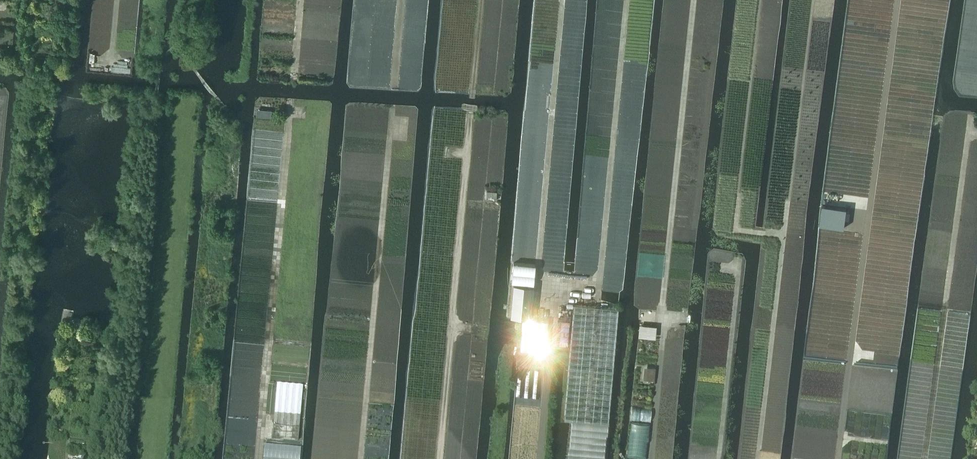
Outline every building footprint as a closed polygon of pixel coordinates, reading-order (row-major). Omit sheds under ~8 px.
[(70,5),(58,4),(57,13),(69,14),(70,5)] [(256,109),(255,116),(270,118),(271,111),(256,109)] [(497,192),(487,191),(486,199),(496,201),(497,192)] [(822,205),(820,225),(844,228),(847,208),(822,205)] [(514,263),(512,282),(534,284),(535,265),(514,263)] [(513,285),(510,317),(526,318),(530,318),(533,286),(513,285)] [(564,420),(606,424),(608,424),(619,309),(574,305),(564,420)] [(522,319),(520,350),(545,352),(548,321),(522,319)] [(524,352),(523,366),(534,367),(535,358),(540,359),(540,353),(524,352)] [(647,368),(646,380),(654,381),(655,368),(647,368)] [(298,441),(303,388),(277,385),(272,439),(298,441)]
